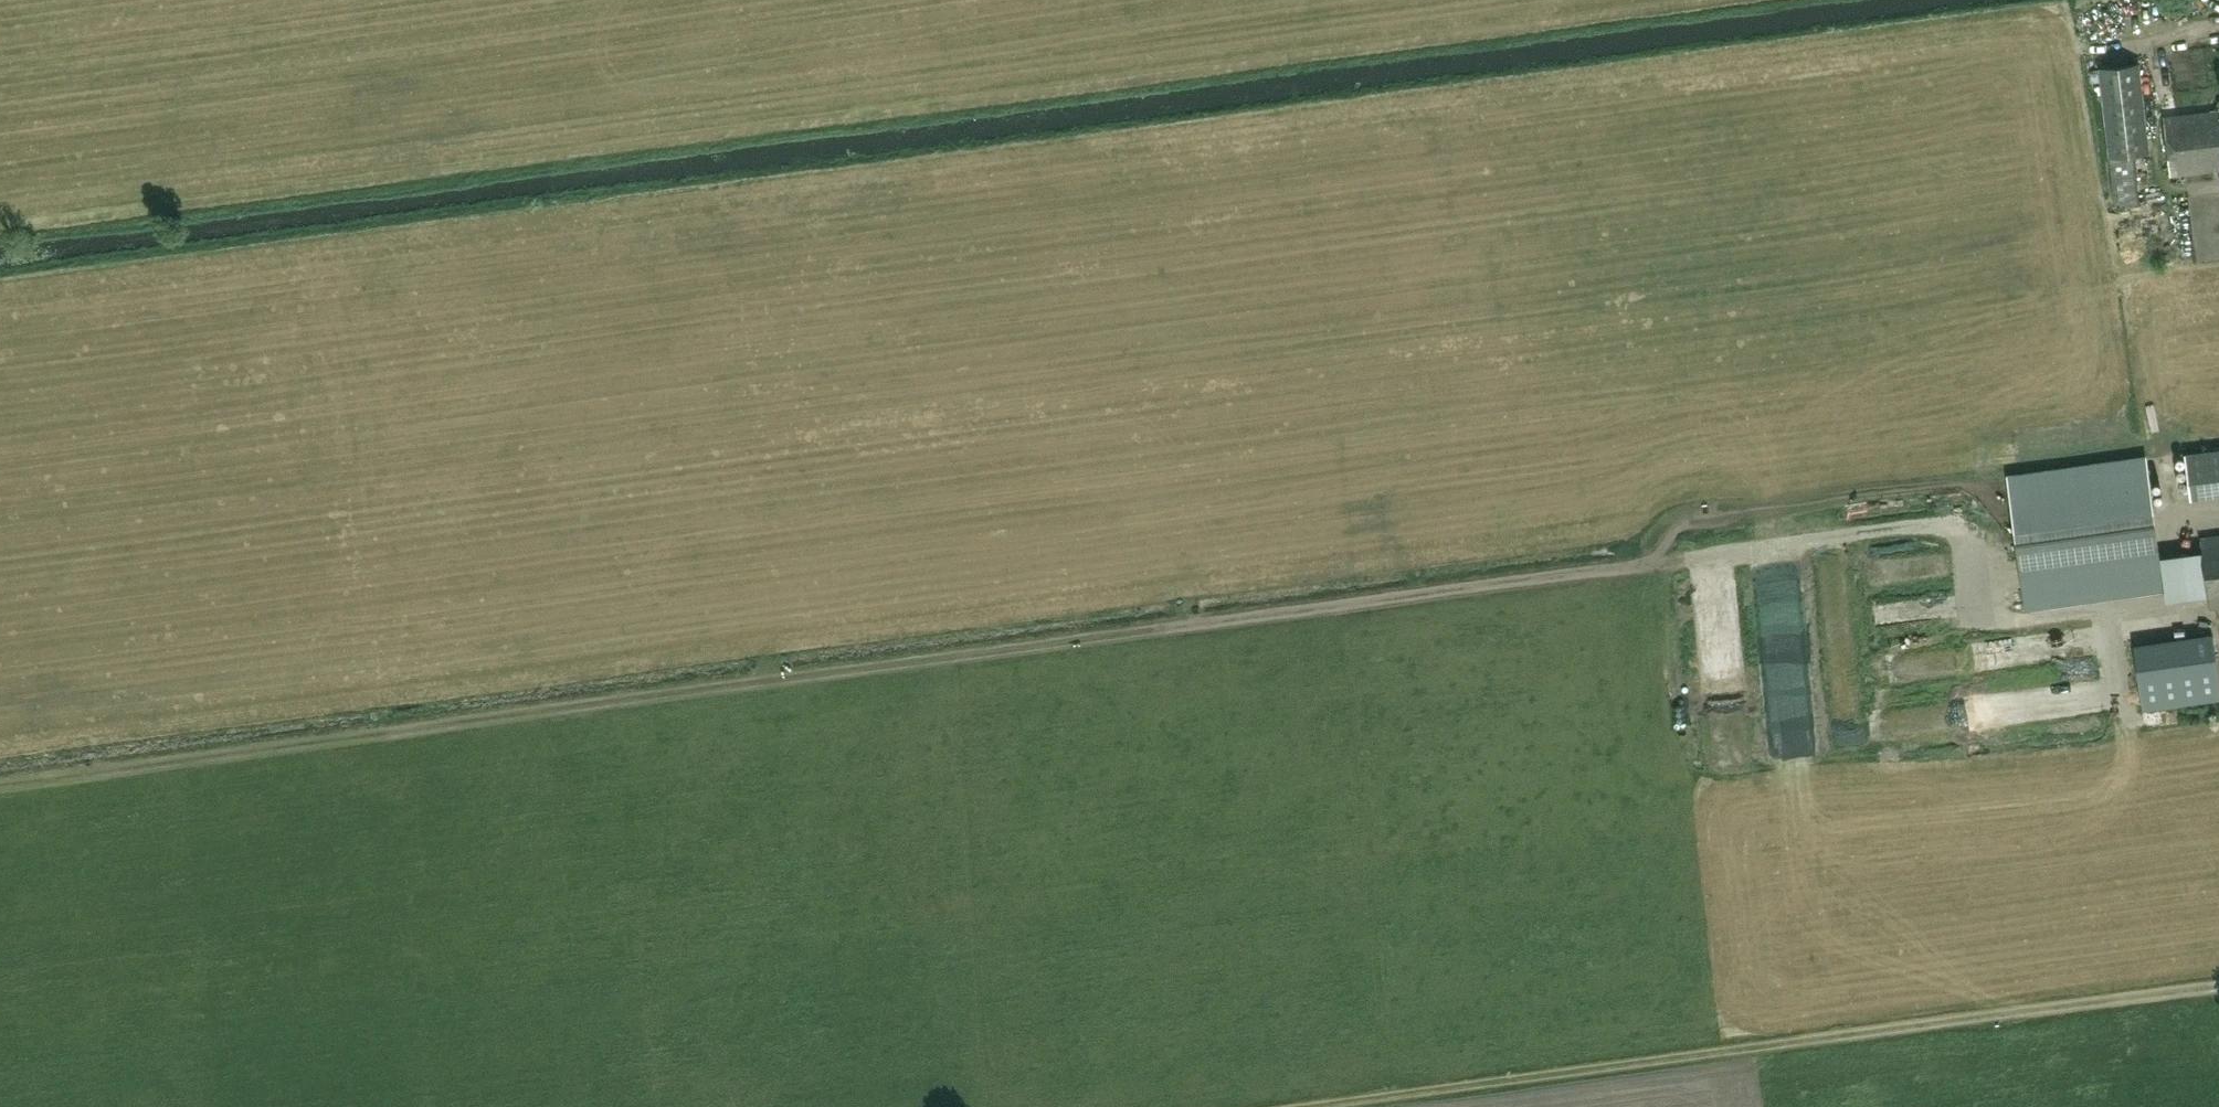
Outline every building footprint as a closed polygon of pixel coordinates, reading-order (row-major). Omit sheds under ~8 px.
[(2100,68),(2109,155),(2133,152),(2149,150),(2139,63),(2100,68)] [(2163,116),(2170,176),(2218,170),(2218,111),(2218,109),(2163,116)] [(2136,182),(2133,152),(2109,155),(2113,185),(2136,182)] [(2218,494),(2218,449),(2185,454),(2191,498),(2218,494)] [(2163,590),(2150,497),(2145,460),(2008,479),(2021,567),(2027,609),(2163,590)] [(2203,556),(2210,609),(2218,608),(2218,535),(2201,538),(2203,556)] [(2213,634),(2134,645),(2143,709),(2218,698),(2218,678),(2213,634)]
